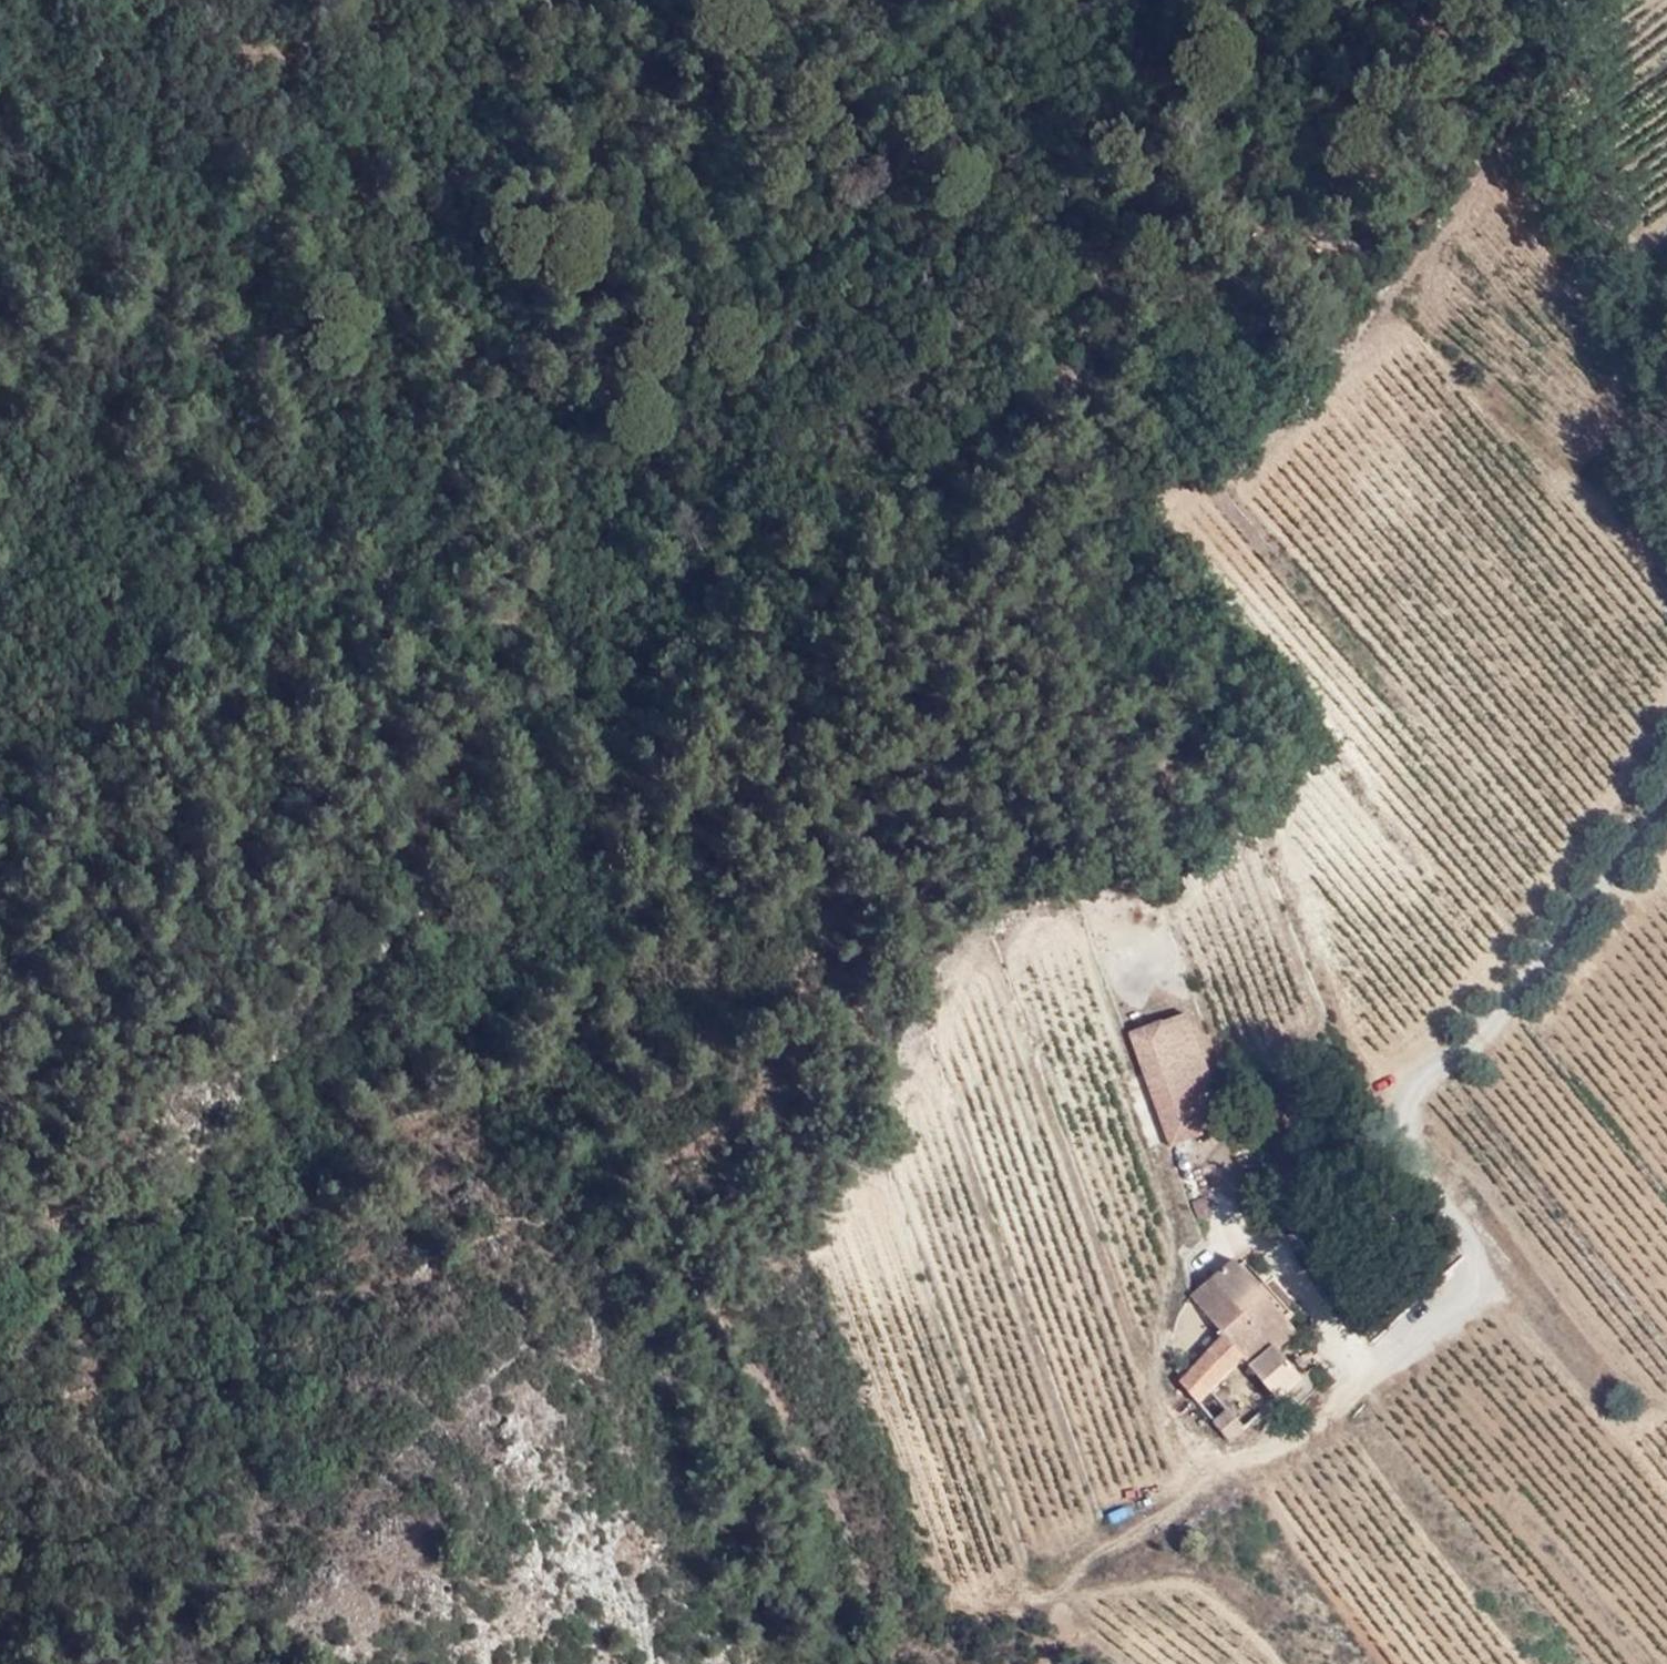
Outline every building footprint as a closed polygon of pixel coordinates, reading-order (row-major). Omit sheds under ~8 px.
[(1170,1144),(1226,1123),(1184,1012),(1129,1032),(1170,1144)] [(1290,1357),(1318,1336),(1248,1260),(1196,1308),(1227,1345),(1184,1390),(1204,1412),(1246,1377),(1281,1414),(1316,1383),(1290,1357)] [(1215,1423),(1234,1443),(1250,1429),(1230,1409),(1215,1423)]
